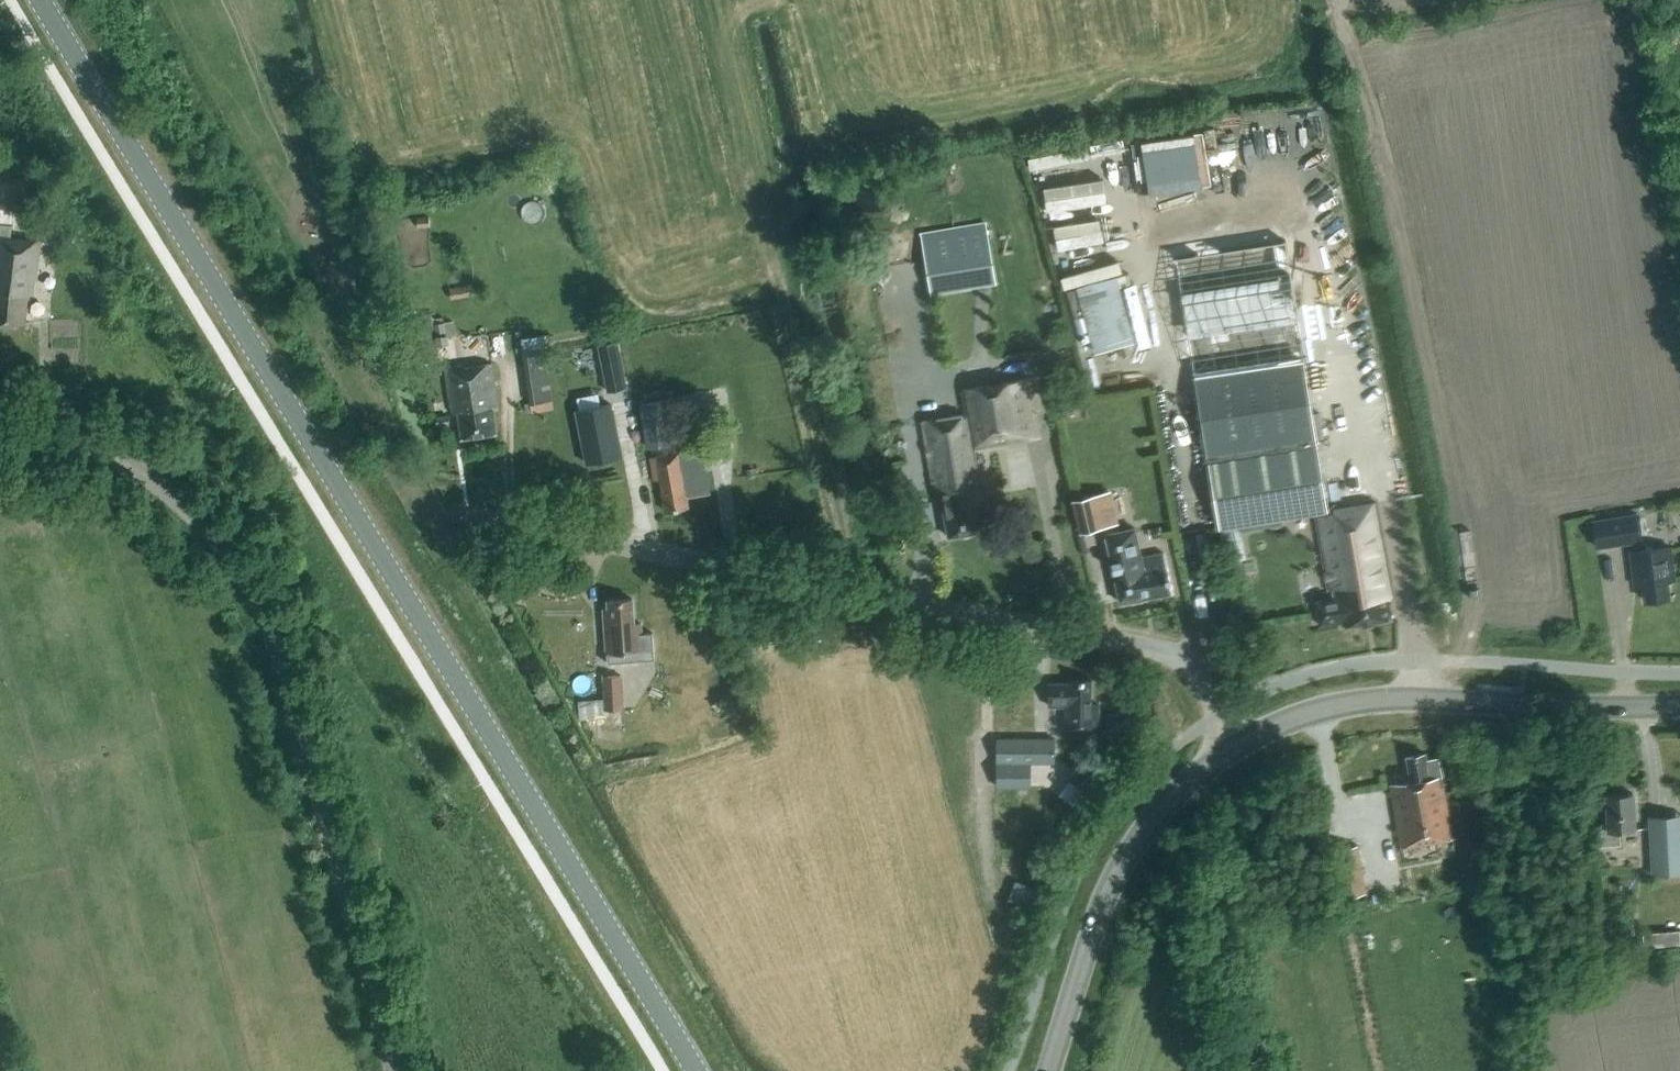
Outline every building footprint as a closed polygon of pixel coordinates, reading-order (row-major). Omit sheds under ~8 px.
[(1101,139),(1105,171),(1133,168),(1128,135),(1101,139)] [(932,291),(994,281),(985,226),(922,237),(932,291)] [(40,237),(0,234),(0,320),(25,322),(28,291),(34,292),(40,237)] [(1196,261),(1197,271),(1233,266),(1232,256),(1196,261)] [(1095,351),(1133,341),(1115,275),(1077,286),(1095,351)] [(1242,284),(1182,296),(1189,331),(1249,320),(1242,284)] [(607,390),(627,386),(618,339),(598,343),(607,390)] [(550,345),(528,346),(531,398),(552,397),(550,345)] [(421,371),(446,367),(442,346),(418,350),(421,371)] [(1248,346),(1200,348),(1201,360),(1248,357),(1248,346)] [(1196,376),(1221,527),(1329,510),(1305,359),(1196,376)] [(498,405),(491,362),(466,366),(466,364),(446,367),(453,412),(458,412),(462,437),(497,432),(493,406),(498,405)] [(984,508),(973,448),(1040,437),(1030,378),(962,390),(966,413),(923,420),(938,503),(942,503),(948,536),(983,530),(980,509),(984,508)] [(671,410),(679,408),(677,397),(669,399),(671,410)] [(648,447),(670,443),(663,398),(639,401),(648,447)] [(586,462),(621,456),(611,403),(576,410),(586,462)] [(709,489),(701,447),(650,457),(654,480),(660,479),(665,510),(688,506),(686,494),(709,489)] [(1096,494),(1074,498),(1080,523),(1081,530),(1103,525),(1101,518),(1096,494)] [(1394,595),(1377,502),(1333,509),(1334,513),(1315,516),(1328,590),(1333,589),(1334,597),(1315,601),(1319,625),(1342,621),(1343,626),(1391,618),(1388,596),(1394,595)] [(1597,547),(1641,540),(1637,514),(1592,521),(1597,547)] [(1149,529),(1151,537),(1161,535),(1159,527),(1149,529)] [(1135,528),(1105,533),(1120,602),(1173,592),(1164,552),(1141,556),(1135,528)] [(1668,597),(1666,580),(1675,579),(1670,546),(1630,552),(1635,585),(1643,584),(1646,600),(1668,597)] [(608,608),(603,608),(607,662),(654,659),(652,632),(642,633),(641,622),(634,623),(632,598),(608,600),(608,608)] [(606,708),(623,707),(621,674),(603,675),(606,708)] [(1098,727),(1098,703),(1091,703),(1091,679),(1071,679),(1071,682),(1049,682),(1049,705),(1064,705),(1064,727),(1098,727)] [(997,762),(997,788),(1031,788),(1031,762),(1054,762),(1054,738),(997,738),(997,762)] [(1426,759),(1425,753),(1406,756),(1410,780),(1390,783),(1401,846),(1452,838),(1443,785),(1440,785),(1438,777),(1441,776),(1438,757),(1426,759)] [(1078,761),(1063,792),(1080,801),(1095,770),(1078,761)] [(1602,845),(1621,844),(1620,829),(1635,828),(1633,793),(1606,794),(1608,822),(1601,823),(1602,845)] [(1650,827),(1652,873),(1679,872),(1679,825),(1650,827)] [(1342,896),(1365,892),(1357,844),(1334,848),(1342,896)]
